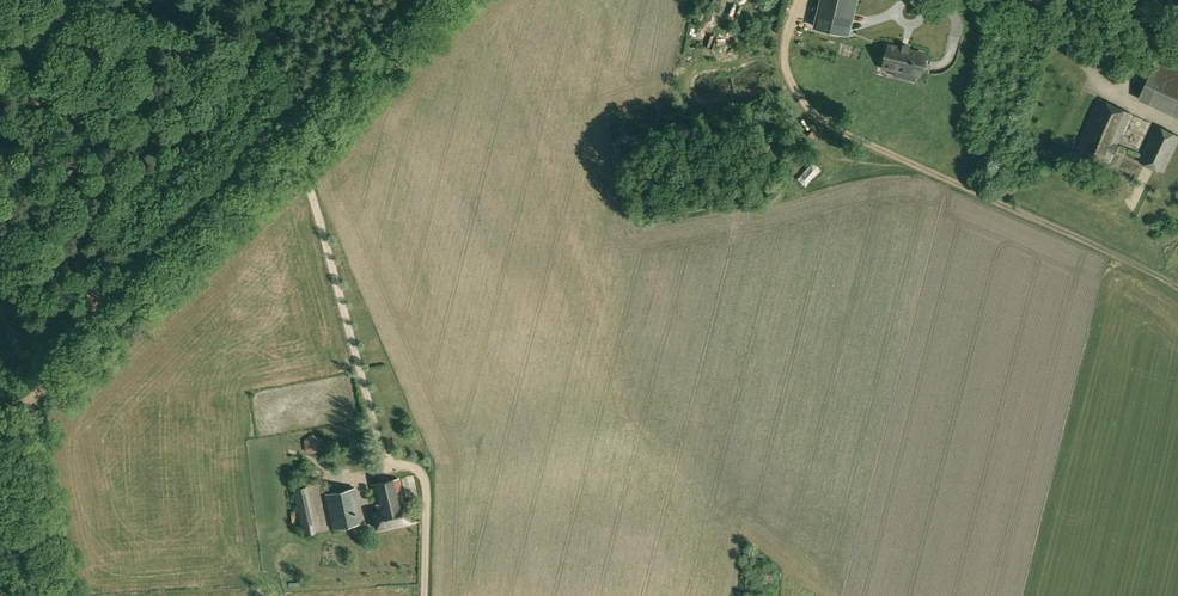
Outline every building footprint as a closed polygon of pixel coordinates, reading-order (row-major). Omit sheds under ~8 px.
[(858,0),(818,0),(812,28),(849,37),(858,0)] [(919,79),(926,52),(888,42),(880,69),(893,73),(892,76),(916,82),(917,78),(919,79)] [(965,58),(968,47),(959,44),(956,55),(965,58)] [(1160,55),(1140,98),(1177,116),(1177,64),(1160,55)] [(1117,145),(1131,114),(1101,100),(1079,149),(1109,163),(1113,154),(1115,154),(1119,145),(1117,145)] [(1139,162),(1164,173),(1177,143),(1177,135),(1156,125),(1139,162)] [(376,530),(409,523),(399,478),(371,484),(377,509),(372,510),(376,530)] [(307,486),(304,487),(293,489),(304,535),(317,532),(307,486)] [(355,488),(326,494),(334,529),(362,523),(355,488)] [(321,566),(334,565),(333,551),(319,553),(321,566)]
